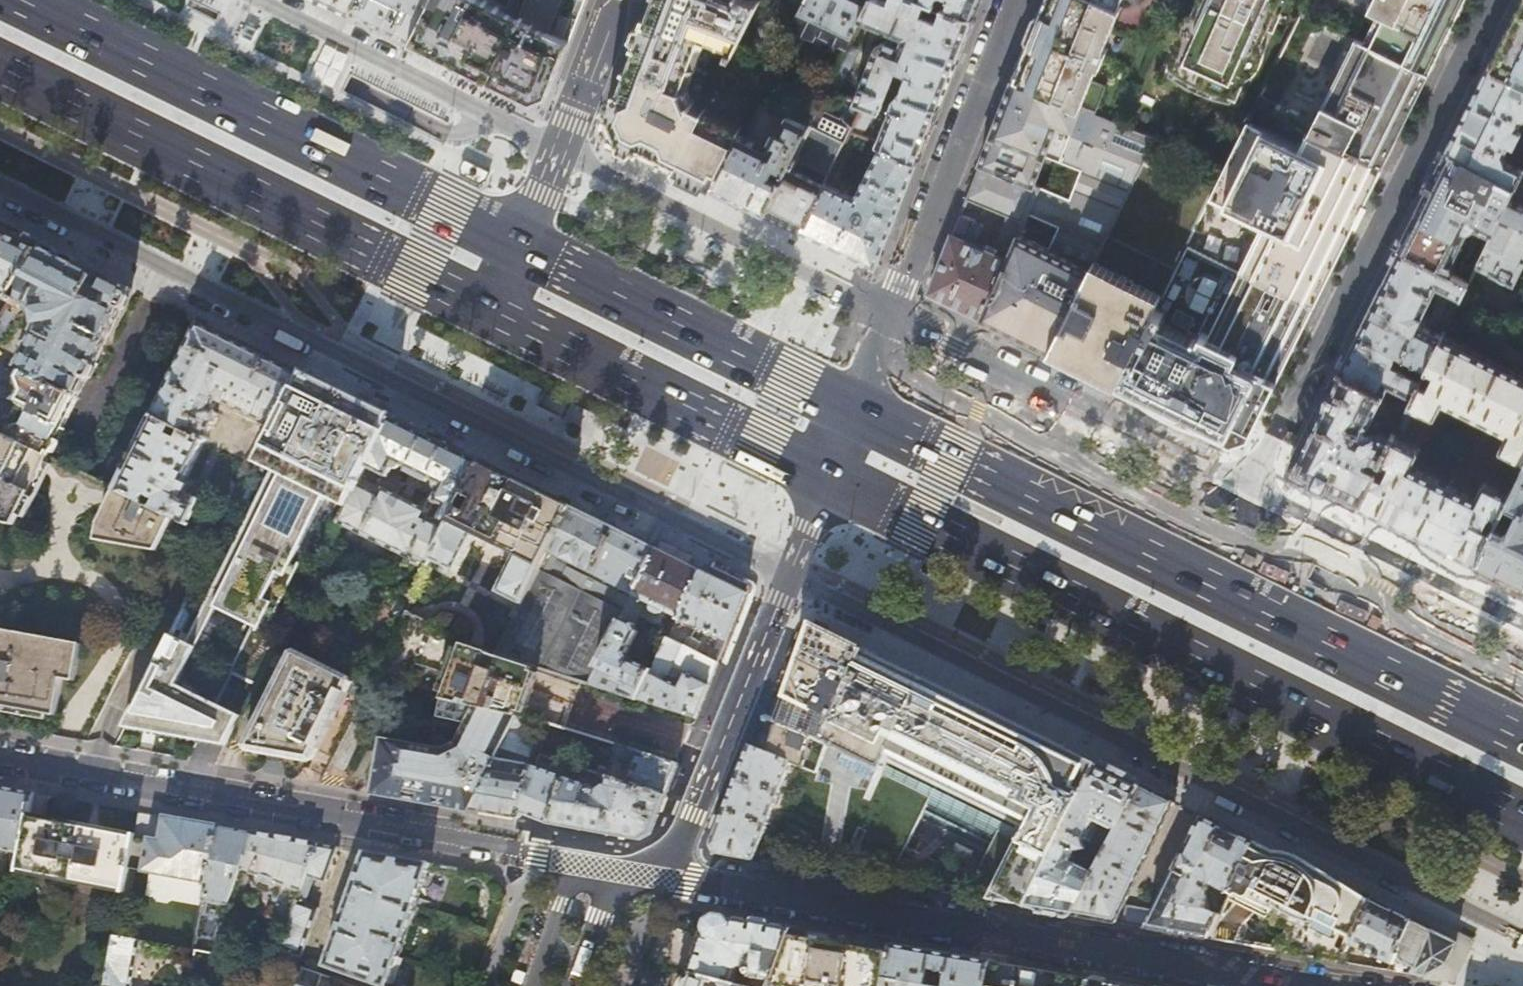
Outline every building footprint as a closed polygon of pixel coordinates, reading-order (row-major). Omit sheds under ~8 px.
[(336,6),(350,13),(354,8),(358,0),(325,0),(336,6)] [(414,37),(432,0),(358,0),(354,8),(394,27),(414,37)] [(414,37),(437,48),(460,59),(481,70),(503,81),(531,94),(548,102),(557,78),(556,78),(586,0),(432,0),(414,37)] [(744,124),(696,99),(690,88),(691,86),(689,86),(696,67),(697,67),(699,63),(698,62),(702,53),(714,58),(719,44),(722,45),(723,44),(730,46),(728,51),(735,53),(762,0),(651,0),(645,16),(606,118),(609,126),(612,135),(701,179),(713,185),(740,132),(744,124)] [(796,24),(800,27),(799,29),(801,33),(809,37),(812,36),(814,33),(817,35),(819,31),(848,46),(849,45),(861,19),(871,0),(808,0),(796,24)] [(861,19),(904,36),(900,47),(885,42),(877,46),(857,100),(866,104),(854,126),(852,131),(863,135),(876,109),(881,111),(900,67),(910,71),(902,90),(899,92),(879,141),(884,143),(918,161),(974,17),(930,0),(871,0),(861,19)] [(974,17),(981,0),(930,0),(974,17)] [(1111,0),(1045,0),(1014,79),(1098,112),(1109,84),(1095,78),(1101,62),(1104,63),(1110,47),(1104,44),(1120,4),(1111,0)] [(1193,15),(1189,13),(1179,37),(1182,39),(1171,65),(1191,73),(1189,76),(1190,76),(1219,89),(1220,86),(1240,95),(1254,63),(1255,64),(1260,52),(1259,51),(1281,0),(1199,0),(1193,15)] [(1430,74),(1450,32),(1466,0),(1372,0),(1368,8),(1377,13),(1363,41),(1430,74)] [(1510,26),(1490,66),(1522,82),(1522,0),(1510,26)] [(1406,122),(1430,74),(1363,41),(1356,38),(1310,132),(1384,167),(1406,122)] [(849,45),(848,46),(828,87),(839,92),(859,50),(849,45)] [(1490,66),(1469,108),(1449,148),(1520,182),(1522,175),(1522,166),(1512,161),(1509,150),(1513,141),(1519,144),(1522,136),(1522,128),(1520,127),(1522,121),(1522,82),(1490,66)] [(1014,79),(980,164),(1039,188),(1008,257),(982,317),(1049,350),(1094,260),(1156,136),(1098,112),(1014,79)] [(1256,106),(1271,113),(1272,110),(1274,111),(1279,101),(1262,92),(1256,106)] [(818,107),(810,122),(801,141),(837,160),(852,131),(854,126),(849,120),(847,117),(846,114),(846,109),(845,106),(843,104),(841,103),(839,104),(837,104),(834,105),(829,108),(818,107)] [(1269,115),(1271,113),(1256,106),(1255,107),(1269,115)] [(740,132),(713,185),(731,193),(766,211),(789,164),(801,141),(810,122),(789,111),(772,147),(740,132)] [(1249,119),(1211,197),(1264,223),(1242,270),(1315,306),(1356,223),(1384,167),(1310,132),(1303,146),(1249,119)] [(826,182),(802,228),(877,265),(918,161),(884,143),(857,197),(826,182)] [(1520,182),(1449,148),(1423,201),(1400,247),(1413,254),(1428,223),(1453,236),(1438,266),(1447,270),(1452,260),(1454,261),(1467,233),(1465,231),(1470,220),(1479,225),(1478,227),(1494,234),(1505,212),(1512,197),(1520,182)] [(789,164),(766,211),(785,220),(802,228),(826,182),(789,164)] [(1039,188),(980,164),(975,176),(970,189),(966,200),(1008,217),(997,242),(999,242),(995,252),(977,244),(984,226),(975,222),(976,220),(961,214),(930,292),(955,304),(982,317),(1008,257),(1039,188)] [(1512,197),(1505,212),(1522,221),(1522,203),(1512,197)] [(1505,212),(1494,234),(1479,265),(1494,273),(1494,274),(1514,284),(1522,265),(1522,221),(1505,212)] [(15,294),(44,246),(0,224),(0,287),(15,294)] [(133,289),(114,280),(87,267),(62,254),(44,246),(15,294),(0,319),(0,339),(21,303),(37,311),(39,323),(31,340),(28,339),(24,348),(27,349),(18,368),(21,369),(80,398),(133,289)] [(1470,282),(1447,270),(1438,266),(1413,254),(1400,247),(1370,310),(1340,369),(1387,392),(1391,384),(1415,396),(1446,333),(1470,282)] [(1094,260),(1049,350),(1084,367),(1118,384),(1156,307),(1163,294),(1094,260)] [(1156,307),(1118,384),(1179,414),(1230,439),(1253,432),(1283,371),(1315,306),(1242,270),(1209,336),(1203,333),(1202,334),(1204,335),(1202,340),(1161,319),(1165,311),(1156,307)] [(176,517),(190,524),(202,499),(193,494),(193,492),(195,492),(194,480),(188,480),(221,414),(221,412),(216,410),(221,401),(277,428),(304,374),(202,323),(119,489),(176,517)] [(1446,333),(1415,396),(1411,403),(1435,415),(1438,414),(1445,400),(1507,431),(1501,445),(1502,448),(1522,459),(1522,371),(1446,333)] [(80,398),(21,369),(17,377),(21,389),(26,392),(14,416),(13,415),(0,419),(0,420),(0,430),(52,455),(80,398)] [(1387,392),(1340,369),(1315,421),(1291,469),(1315,481),(1338,492),(1362,504),(1395,436),(1382,429),(1372,436),(1366,428),(1373,420),(1387,392)] [(342,522),(348,509),(394,418),(304,374),(277,428),(271,439),(263,455),(116,748),(169,757),(217,765),(342,522)] [(1416,412),(1409,408),(1398,430),(1406,433),(1408,432),(1417,414),(1416,412)] [(348,509),(342,522),(413,558),(414,562),(427,568),(431,566),(433,561),(449,530),(426,518),(429,512),(386,490),(383,496),(366,487),(374,470),(391,478),(399,463),(443,485),(435,500),(447,507),(442,518),(443,522),(451,526),(483,462),(462,451),(439,440),(408,425),(394,418),(348,509)] [(52,455),(0,430),(0,521),(17,524),(52,455)] [(1395,436),(1362,504),(1385,515),(1408,527),(1431,538),(1455,549),(1478,561),(1512,491),(1486,479),(1485,480),(1477,494),(1414,463),(1421,449),(1420,446),(1396,434),(1395,436)] [(257,452),(263,455),(271,439),(265,436),(257,452)] [(449,530),(433,561),(457,573),(476,535),(515,555),(497,592),(521,604),(571,505),(483,462),(451,526),(449,530)] [(1515,486),(1522,469),(1522,464),(1520,462),(1518,462),(1517,462),(1516,462),(1515,463),(1507,478),(1507,480),(1507,481),(1507,482),(1507,483),(1508,483),(1515,486)] [(1515,486),(1512,491),(1478,561),(1492,568),(1514,579),(1522,583),(1522,469),(1515,486)] [(176,517),(119,489),(103,522),(99,540),(160,551),(176,517)] [(658,548),(639,539),(594,516),(571,505),(521,604),(496,655),(533,666),(562,675),(583,682),(589,684),(658,548)] [(661,542),(658,548),(589,684),(616,692),(619,682),(626,684),(622,694),(637,699),(659,653),(654,650),(645,667),(631,660),(629,654),(640,632),(636,624),(645,607),(657,613),(665,613),(667,609),(678,615),(701,570),(688,563),(691,556),(677,550),(661,542)] [(707,573),(701,570),(678,615),(698,625),(694,633),(674,623),(668,636),(719,663),(720,663),(747,598),(745,598),(744,597),(746,593),(746,592),(741,589),(744,583),(710,566),(707,573)] [(416,617),(407,611),(370,684),(404,691),(405,691),(414,663),(428,667),(451,674),(444,699),(479,707),(518,715),(533,666),(496,655),(489,652),(489,650),(463,642),(429,627),(416,619),(416,617)] [(800,671),(780,725),(823,744),(865,650),(816,626),(800,671)] [(56,719),(63,683),(76,685),(83,648),(0,633),(0,709),(56,719)] [(698,716),(699,716),(709,691),(720,663),(719,663),(668,636),(659,653),(637,699),(698,718),(698,716)] [(829,746),(884,770),(887,762),(924,679),(865,650),(823,744),(829,746)] [(296,658),(251,746),(284,752),(311,756),(316,747),(320,749),(348,692),(345,690),(349,682),(323,669),(322,671),(296,658)] [(1003,894),(1028,907),(1100,766),(1071,752),(928,681),(924,679),(887,762),(914,776),(908,788),(922,794),(933,800),(939,788),(1029,832),(1025,840),(1021,838),(1020,842),(1024,844),(1013,866),(1011,865),(1004,879),(979,868),(974,879),(999,891),(998,893),(1003,895),(1003,894)] [(404,691),(370,684),(352,721),(370,730),(388,692),(403,695),(404,691)] [(519,715),(518,715),(479,707),(460,744),(445,752),(386,742),(379,789),(464,805),(468,807),(473,810),(498,758),(519,715)] [(794,764),(811,771),(820,774),(829,746),(823,744),(780,725),(775,739),(770,754),(794,764)] [(532,764),(514,817),(516,818),(520,816),(521,813),(550,823),(642,839),(652,834),(679,765),(617,744),(615,750),(620,757),(635,762),(629,782),(610,775),(606,784),(600,789),(565,777),(566,776),(532,764)] [(718,853),(755,860),(794,764),(770,754),(751,746),(713,844),(718,853)] [(498,758),(473,810),(495,814),(514,817),(532,764),(537,749),(531,747),(525,763),(498,758)] [(1100,766),(1028,907),(1049,910),(1072,914),(1096,870),(1101,860),(1103,856),(1098,853),(1095,858),(1093,857),(1087,868),(1072,860),(1077,851),(1087,847),(1084,839),(1095,819),(1117,831),(1141,786),(1100,766)] [(0,785),(0,848),(22,852),(28,818),(33,791),(0,785)] [(1159,795),(1141,786),(1117,831),(1106,851),(1103,856),(1101,860),(1112,866),(1107,876),(1096,870),(1072,914),(1210,938),(1221,915),(1212,911),(1208,894),(1213,885),(1231,894),(1255,842),(1230,829),(1202,816),(1155,910),(1125,905),(1176,803),(1159,795)] [(134,835),(134,838),(128,867),(207,881),(217,824),(165,815),(161,839),(150,837),(149,838),(134,835)] [(28,818),(22,852),(19,868),(125,886),(128,867),(134,838),(86,829),(28,818)] [(1106,851),(1117,831),(1095,819),(1084,839),(1106,851)] [(207,881),(203,900),(228,904),(241,868),(254,831),(217,824),(207,881)] [(317,842),(254,831),(241,868),(256,873),(252,883),(254,886),(273,892),(274,896),(268,915),(281,920),(280,925),(287,927),(317,842)] [(338,846),(317,842),(287,927),(280,948),(301,955),(319,906),(305,901),(313,877),(325,881),(338,846)] [(1221,915),(1210,938),(1343,961),(1351,945),(1373,900),(1315,872),(1255,842),(1231,894),(1221,915)] [(365,851),(326,965),(385,985),(387,985),(408,926),(431,863),(365,851)] [(1392,962),(1411,919),(1373,900),(1351,945),(1368,952),(1392,962)] [(227,907),(217,935),(238,943),(247,914),(227,907)] [(1389,969),(1425,975),(1452,980),(1461,959),(1471,937),(1415,910),(1411,919),(1392,962),(1389,969)] [(775,978),(795,927),(717,914),(710,919),(701,943),(690,972),(737,985),(742,971),(749,970),(757,981),(762,977),(760,973),(775,978)] [(118,921),(100,917),(87,985),(106,985),(116,936),(118,921)] [(893,944),(795,927),(775,978),(772,985),(886,985),(893,944)] [(116,936),(106,985),(131,985),(133,985),(140,940),(116,936)] [(893,944),(886,985),(987,985),(992,961),(893,944)] [(992,961),(987,985),(1090,985),(1091,978),(992,961)] [(300,985),(315,985),(320,972),(305,967),(300,985)] [(737,985),(690,972),(685,985),(741,985),(737,985)]
